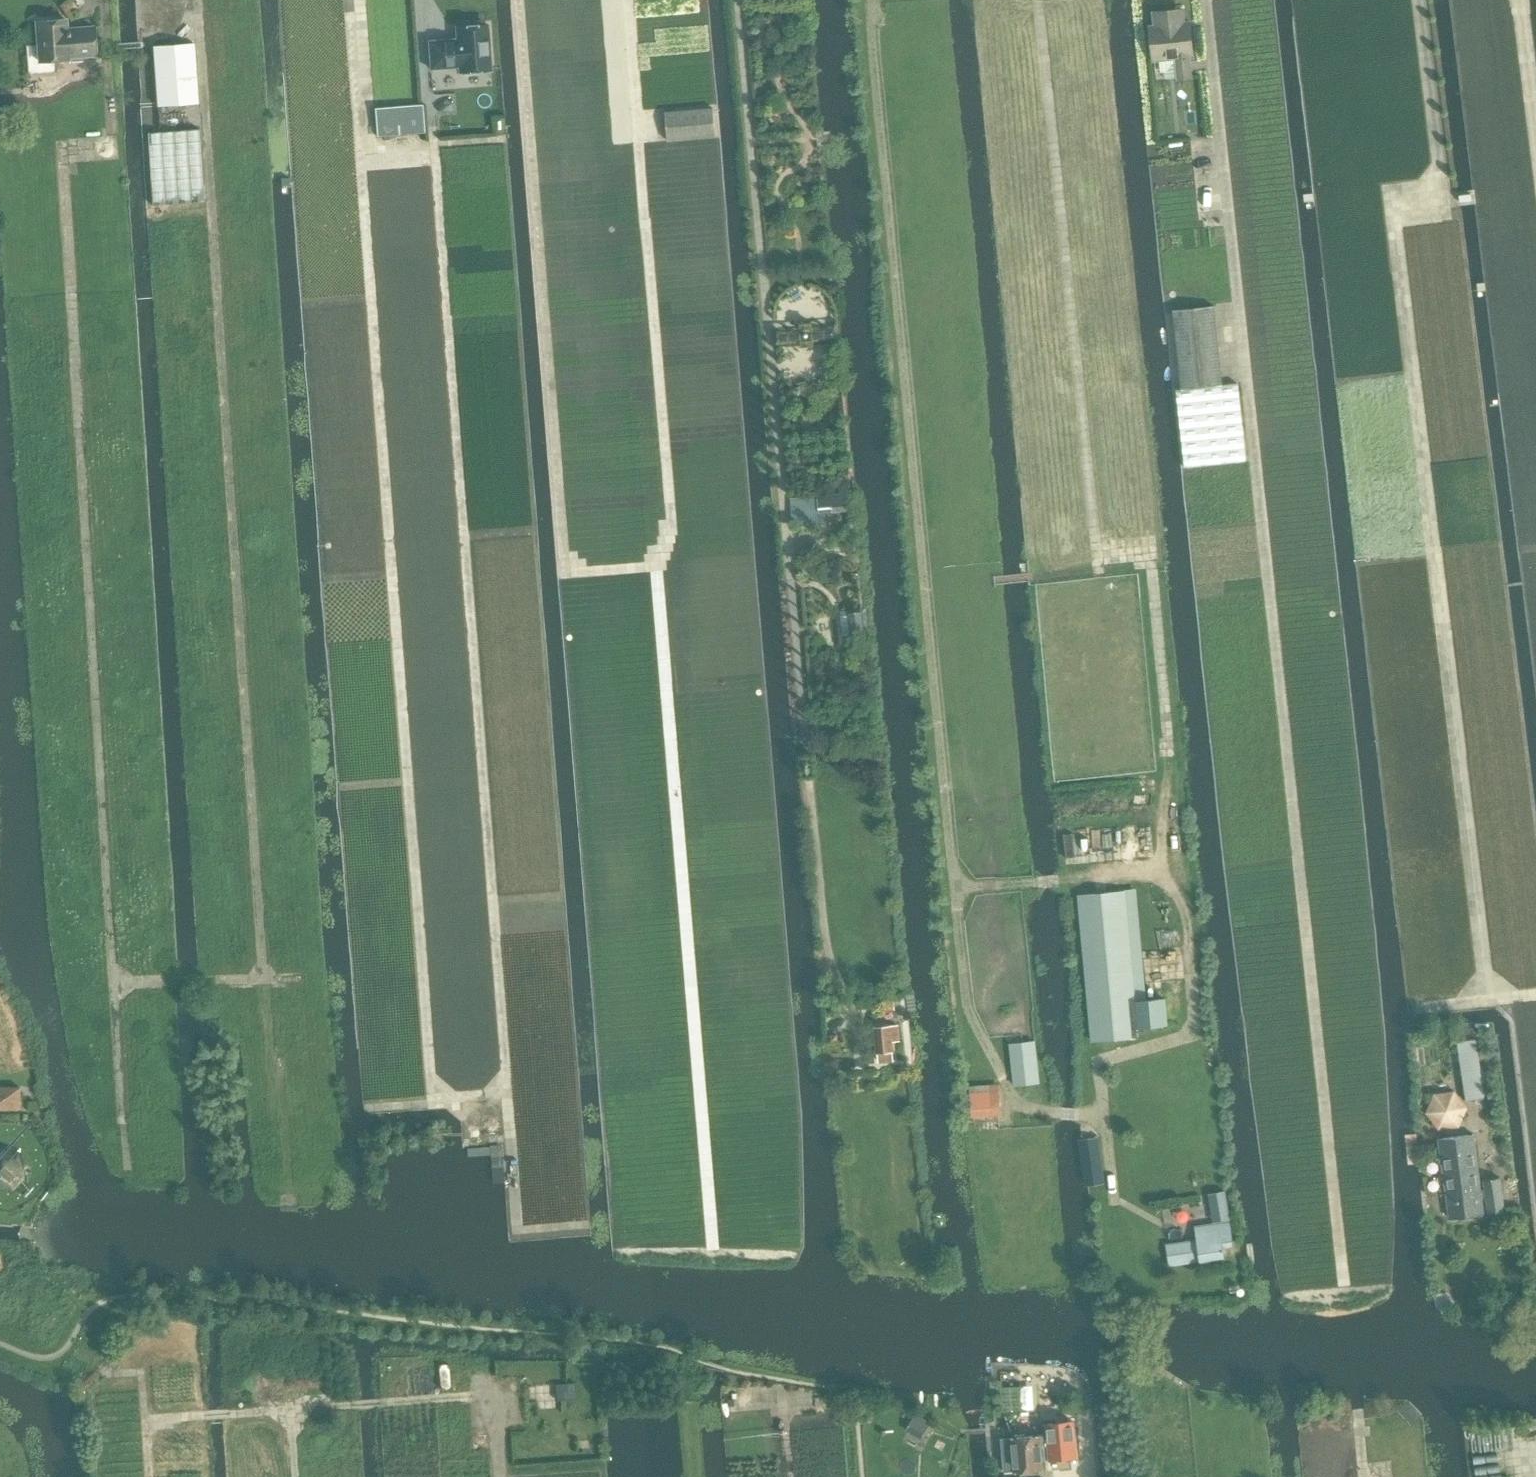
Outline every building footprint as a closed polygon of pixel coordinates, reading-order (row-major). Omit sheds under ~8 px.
[(1153,12),(1155,25),(1150,25),(1152,40),(1148,42),(1147,45),(1148,49),(1150,52),(1153,54),(1154,60),(1176,57),(1178,78),(1191,76),(1189,56),(1193,56),(1189,21),(1184,22),(1183,8),(1153,12)] [(66,29),(66,20),(36,22),(39,62),(69,60),(68,57),(96,55),(94,27),(66,29)] [(447,40),(425,41),(427,69),(455,67),(456,73),(488,70),(484,25),(453,27),(454,42),(447,42),(447,40)] [(154,46),(158,106),(198,103),(193,43),(154,46)] [(375,108),(377,136),(424,132),(423,104),(375,108)] [(666,113),(668,141),(716,136),(714,108),(666,113)] [(148,133),(152,205),(204,202),(200,129),(148,133)] [(1182,389),(1176,390),(1185,467),(1246,461),(1238,383),(1222,385),(1214,306),(1174,310),(1182,389)] [(789,499),(792,527),(819,524),(818,515),(848,512),(846,493),(789,499)] [(797,574),(806,574),(805,559),(796,566),(797,574)] [(862,613),(849,615),(851,635),(865,633),(862,613)] [(1135,1028),(1166,1025),(1164,1000),(1133,1002),(1124,892),(1078,896),(1090,1042),(1136,1039),(1135,1028)] [(874,1028),(877,1052),(893,1051),(892,1041),(900,1040),(899,1025),(874,1028)] [(1458,1041),(1465,1101),(1484,1099),(1477,1039),(1458,1041)] [(1038,1072),(1034,1041),(1023,1042),(1010,1044),(1013,1075),(1038,1072)] [(975,1087),(972,1087),(972,1096),(973,1108),(998,1106),(997,1086),(975,1087)] [(19,1109),(19,1087),(0,1087),(0,1109),(19,1109)] [(1426,1114),(1439,1129),(1459,1128),(1467,1108),(1454,1092),(1433,1094),(1426,1114)] [(436,1134),(436,1126),(425,1127),(425,1134),(436,1134)] [(1487,1214),(1503,1212),(1500,1180),(1483,1182),(1484,1192),(1480,1193),(1473,1135),(1438,1139),(1448,1219),(1483,1215),(1481,1199),(1485,1198),(1487,1214)] [(1103,1183),(1097,1138),(1082,1140),(1080,1140),(1087,1185),(1103,1183)] [(8,1189),(20,1180),(26,1182),(29,1172),(23,1170),(25,1165),(18,1152),(3,1147),(0,1148),(0,1187),(8,1189)] [(1165,1246),(1168,1266),(1223,1259),(1221,1248),(1232,1247),(1230,1236),(1228,1222),(1218,1224),(1201,1226),(1195,1226),(1197,1242),(1165,1246)] [(1313,1265),(1315,1286),(1332,1284),(1330,1263),(1313,1265)] [(574,1383),(555,1384),(556,1400),(575,1399),(574,1383)] [(1046,1424),(1047,1435),(1012,1438),(1012,1443),(1002,1444),(1004,1474),(1042,1470),(1041,1460),(1075,1458),(1072,1421),(1046,1424)]
